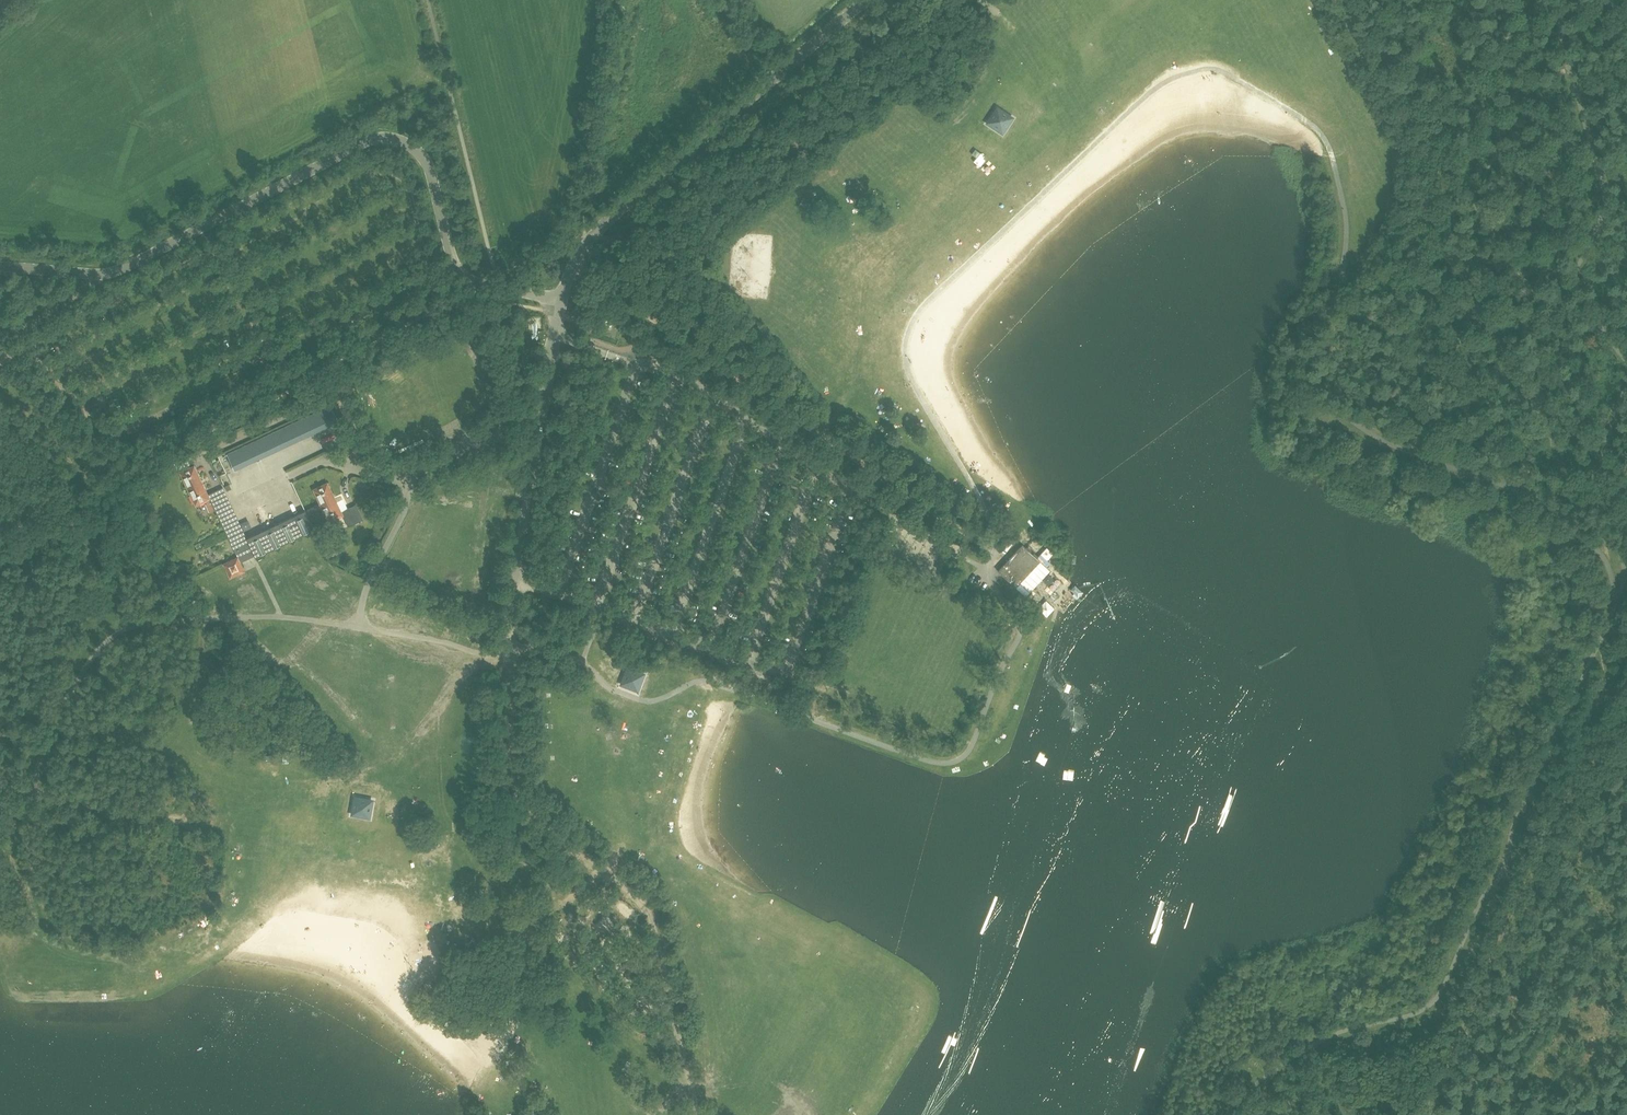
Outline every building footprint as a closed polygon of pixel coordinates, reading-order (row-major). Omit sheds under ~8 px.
[(998,109),(988,123),(1003,133),(1012,118),(998,109)] [(270,434),(263,437),(270,450),(276,446),(270,434)] [(307,449),(288,457),(291,464),(310,455),(307,449)] [(211,499),(209,494),(195,465),(180,472),(196,506),(210,499),(211,499)] [(342,511),(338,501),(329,482),(313,490),(320,504),(323,509),(330,523),(344,517),(349,527),(364,520),(357,505),(342,511)] [(248,539),(224,487),(209,494),(211,499),(210,499),(238,557),(223,564),(231,579),(246,572),(241,563),(255,556),(256,558),(261,556),(265,557),(267,553),(276,549),(280,550),(281,546),(291,542),(295,543),(296,539),(305,535),(309,536),(310,532),(316,530),(309,515),(323,509),(320,504),(248,539)] [(341,499),(346,508),(352,505),(347,495),(341,499)] [(1041,561),(1023,544),(998,571),(1016,588),(1041,561)] [(972,554),(976,547),(971,545),(967,551),(972,554)] [(1059,573),(1052,580),(1059,588),(1066,581),(1059,573)] [(1082,593),(1075,586),(1071,590),(1079,596),(1082,593)] [(644,674),(628,668),(622,684),(638,690),(644,674)] [(278,760),(277,754),(264,755),(265,762),(278,760)] [(369,818),(373,801),(356,798),(353,814),(369,818)]
